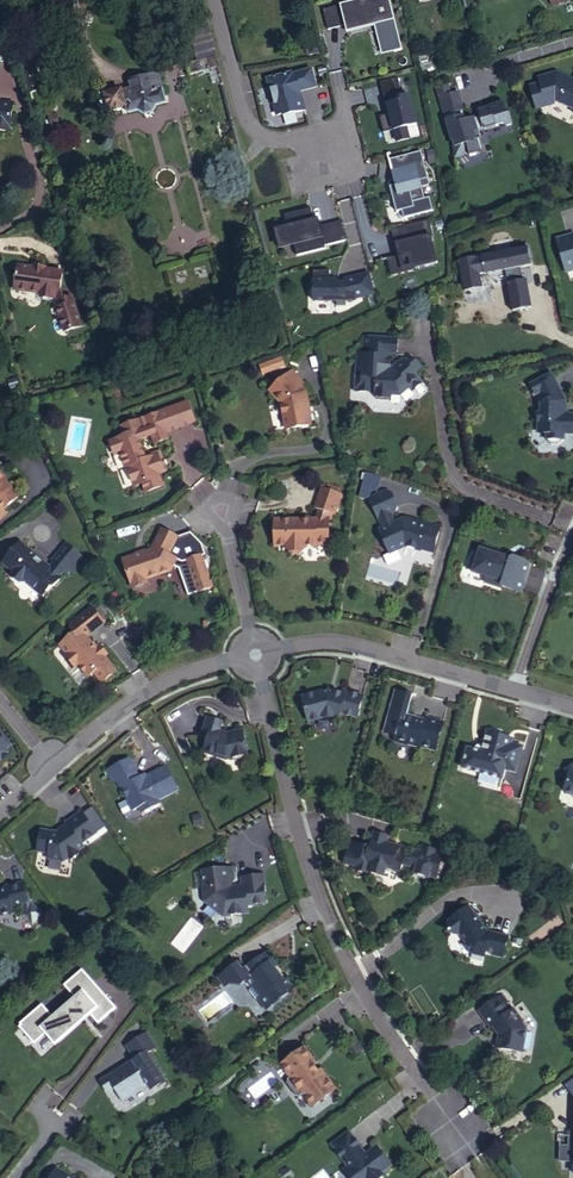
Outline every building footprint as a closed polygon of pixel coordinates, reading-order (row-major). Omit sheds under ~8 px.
[(324,9),(329,29),(349,24),(351,30),(378,23),(383,44),(399,40),(391,10),(389,10),(387,0),(375,0),(343,8),(343,5),(324,9)] [(187,65),(189,75),(219,67),(208,27),(190,32),(198,62),(187,65)] [(282,115),(282,117),(304,112),(301,98),(297,99),(296,93),(316,88),(312,70),(292,75),(291,73),(266,79),(269,92),(271,92),(274,104),(272,105),(276,117),(282,115)] [(156,105),(165,103),(157,73),(129,80),(131,89),(121,92),(121,91),(105,95),(105,93),(97,95),(99,101),(96,102),(101,119),(112,117),(110,111),(125,107),(127,113),(137,110),(144,114),(152,112),(156,105)] [(557,73),(539,78),(540,84),(530,87),(536,107),(549,103),(549,105),(558,102),(570,107),(572,111),(572,80),(557,73)] [(398,77),(380,82),(386,105),(388,104),(390,113),(380,116),(384,132),(394,129),(397,141),(409,138),(406,127),(417,124),(409,95),(403,96),(398,77)] [(459,91),(441,96),(445,113),(453,145),(454,156),(468,152),(469,155),(483,151),(477,130),(485,128),(482,115),(464,120),(461,109),(463,109),(459,91)] [(10,132),(12,105),(2,104),(0,105),(0,131),(10,132)] [(397,184),(390,186),(397,211),(402,210),(404,217),(433,210),(429,197),(424,198),(420,180),(428,178),(421,151),(389,159),(395,180),(396,179),(397,184)] [(325,245),(347,240),(342,221),(317,227),(312,208),(285,215),(288,227),(290,227),(295,244),(297,256),(326,248),(325,245)] [(438,262),(427,220),(406,225),(410,240),(399,243),(402,254),(388,258),(392,275),(416,268),(415,265),(425,262),(425,265),(438,262)] [(295,244),(290,227),(288,227),(279,230),(283,247),(295,244)] [(569,238),(568,237),(557,240),(566,271),(572,269),(572,237),(569,238)] [(527,247),(461,260),(467,291),(485,287),(483,274),(486,273),(487,274),(508,270),(510,283),(507,283),(513,311),(532,307),(526,279),(523,280),(520,267),(531,265),(527,247)] [(38,267),(38,269),(18,266),(14,290),(41,293),(40,298),(52,299),(52,297),(53,295),(58,296),(62,272),(45,270),(45,268),(38,267)] [(347,301),(376,294),(371,273),(345,280),(346,283),(338,284),(338,280),(330,280),(330,271),(314,271),(315,302),(338,301),(338,307),(347,306),(347,301)] [(53,295),(52,297),(55,297),(55,307),(54,307),(56,332),(73,331),(71,300),(63,300),(62,297),(58,296),(53,295)] [(398,338),(364,336),(363,346),(369,347),(368,354),(357,353),(355,390),(376,391),(375,396),(378,399),(388,400),(391,397),(391,395),(400,395),(409,388),(412,391),(422,381),(416,374),(422,367),(415,360),(407,359),(403,359),(398,363),(397,369),(390,368),(391,353),(397,354),(398,338)] [(263,374),(287,369),(285,358),(260,363),(263,374)] [(301,386),(304,384),(292,371),(270,391),(281,404),(286,429),(315,424),(312,412),(310,412),(306,391),(301,386)] [(528,385),(539,405),(538,423),(547,424),(547,432),(546,438),(551,443),(559,443),(564,439),(564,433),(572,433),(572,413),(565,413),(566,397),(552,372),(528,385)] [(142,431),(139,421),(121,427),(124,437),(123,437),(120,436),(117,437),(115,440),(110,442),(115,455),(120,453),(126,468),(128,467),(135,486),(143,483),(146,492),(163,486),(159,474),(164,472),(158,455),(145,460),(138,440),(151,435),(154,443),(168,438),(165,431),(194,420),(187,402),(158,413),(158,414),(146,418),(149,428),(142,431)] [(547,424),(538,423),(538,432),(547,432),(547,424)] [(3,476),(0,472),(0,509),(4,514),(21,500),(2,477),(3,476)] [(302,521),(302,520),(275,520),(275,543),(287,543),(287,546),(287,550),(289,552),(290,552),(293,555),(299,554),(302,552),(303,552),(305,550),(307,550),(307,546),(317,546),(317,544),(329,544),(329,520),(328,520),(330,514),(334,515),(341,495),(340,495),(339,489),(327,484),(323,489),(322,489),(316,508),(319,509),(316,520),(309,519),(309,521),(302,521)] [(420,551),(421,549),(433,553),(440,528),(412,520),(411,522),(403,519),(395,523),(390,513),(396,511),(397,507),(391,492),(387,491),(372,498),(370,501),(378,519),(381,518),(386,527),(379,530),(382,537),(381,540),(383,545),(387,547),(390,553),(397,550),(399,544),(420,551)] [(169,555),(178,537),(162,529),(152,550),(125,559),(128,568),(127,571),(133,588),(146,583),(145,579),(147,576),(157,573),(160,574),(166,572),(168,567),(173,565),(176,559),(169,555)] [(127,532),(107,538),(110,546),(129,541),(127,532)] [(79,560),(82,557),(66,543),(51,561),(54,564),(50,568),(42,561),(40,563),(36,558),(37,557),(20,543),(2,563),(12,572),(11,573),(12,576),(12,577),(13,579),(17,583),(20,583),(20,584),(24,583),(26,581),(42,595),(50,586),(53,586),(61,577),(60,576),(63,572),(66,575),(69,572),(74,572),(80,565),(79,560)] [(498,585),(520,592),(529,562),(514,557),(510,559),(509,562),(501,559),(502,556),(480,548),(479,552),(477,551),(474,555),(470,563),(469,568),(473,569),(472,572),(486,577),(484,583),(497,587),(498,585)] [(572,591),(567,589),(565,597),(570,599),(572,591)] [(86,638),(104,622),(92,607),(70,625),(69,629),(73,634),(60,645),(68,655),(66,656),(75,667),(78,664),(88,677),(95,671),(104,681),(116,671),(104,656),(107,654),(100,646),(94,650),(91,646),(92,645),(86,638)] [(357,718),(363,696),(343,690),(341,694),(334,691),(332,696),(328,695),(324,696),(323,692),(302,697),(308,721),(328,716),(338,719),(340,713),(357,718)] [(419,745),(435,749),(443,722),(426,718),(425,723),(415,720),(415,718),(402,714),(400,718),(389,716),(384,732),(396,735),(394,740),(397,740),(397,742),(406,744),(406,743),(419,746),(419,745)] [(219,730),(222,722),(207,717),(200,737),(208,739),(203,753),(226,760),(248,754),(242,730),(232,732),(233,735),(227,736),(224,735),(225,732),(219,730)] [(516,772),(523,747),(512,744),(513,739),(500,736),(499,733),(491,731),(489,733),(487,732),(482,748),(478,751),(468,748),(462,768),(502,779),(505,769),(516,772)] [(10,746),(0,735),(0,759),(1,760),(8,753),(8,748),(10,746)] [(159,802),(157,800),(177,789),(166,767),(140,781),(129,759),(111,768),(113,770),(107,773),(112,782),(119,782),(122,789),(121,792),(123,797),(127,798),(133,810),(144,805),(151,806),(159,802)] [(565,769),(569,776),(565,791),(567,794),(572,796),(572,765),(565,769)] [(366,795),(357,798),(361,809),(370,806),(366,795)] [(56,835),(57,832),(41,830),(38,852),(49,854),(48,859),(63,862),(69,858),(73,859),(78,855),(79,851),(84,847),(81,844),(96,833),(81,811),(65,823),(68,827),(56,835)] [(370,874),(370,872),(381,875),(385,874),(386,868),(399,872),(404,857),(396,855),(399,846),(386,842),(388,837),(374,833),(370,847),(351,842),(344,863),(358,867),(357,870),(370,874)] [(411,860),(404,857),(402,864),(416,868),(414,872),(429,877),(430,873),(437,874),(443,855),(436,853),(436,851),(422,847),(421,852),(414,849),(411,860)] [(229,884),(233,880),(232,867),(193,872),(195,889),(203,888),(204,902),(223,916),(247,913),(251,913),(250,905),(266,903),(264,885),(265,885),(264,875),(243,877),(244,887),(235,888),(236,892),(230,892),(226,889),(226,885),(229,884)] [(9,912),(11,909),(21,907),(28,905),(27,899),(23,882),(6,886),(6,889),(0,890),(0,915),(9,912)] [(28,905),(21,907),(21,908),(18,911),(27,925),(40,916),(31,902),(30,899),(27,899),(28,905)] [(508,937),(487,932),(469,907),(464,910),(462,915),(458,915),(449,921),(447,929),(450,934),(458,935),(459,934),(466,943),(466,945),(472,954),(476,951),(485,953),(485,951),(503,955),(508,937)] [(275,968),(277,966),(266,952),(243,970),(249,978),(247,979),(253,988),(249,991),(257,1001),(258,1000),(266,1010),(288,993),(287,991),(292,986),(286,978),(284,980),(275,968)] [(249,978),(243,970),(238,963),(218,978),(225,987),(229,984),(240,985),(247,979),(249,978)] [(99,1026),(117,1010),(84,971),(65,986),(77,1000),(55,1019),(44,1006),(20,1026),(36,1046),(48,1036),(59,1049),(94,1019),(99,1026)] [(501,1034),(499,1035),(497,1048),(523,1052),(527,1029),(522,1022),(523,1022),(514,1009),(509,1012),(498,997),(479,1011),(489,1027),(494,1024),(501,1034)] [(123,1042),(132,1056),(98,1076),(107,1091),(114,1086),(122,1099),(136,1090),(138,1094),(166,1078),(149,1049),(156,1044),(146,1027),(123,1042)] [(312,1107),(336,1089),(324,1073),(319,1072),(311,1062),(312,1057),(304,1047),(280,1065),(290,1077),(287,1083),(296,1095),(303,1094),(312,1107)] [(262,1061),(253,1067),(259,1075),(268,1069),(262,1061)] [(360,1146),(349,1131),(331,1145),(348,1167),(344,1170),(350,1177),(380,1177),(384,1175),(382,1173),(391,1166),(376,1146),(362,1156),(359,1152),(360,1146)] [(560,1146),(560,1161),(572,1161),(572,1146),(560,1146)] [(281,1173),(285,1177),(288,1177),(293,1175),(288,1168),(281,1173)] [(67,1177),(68,1175),(56,1169),(54,1169),(50,1177),(70,1177),(67,1177)]
